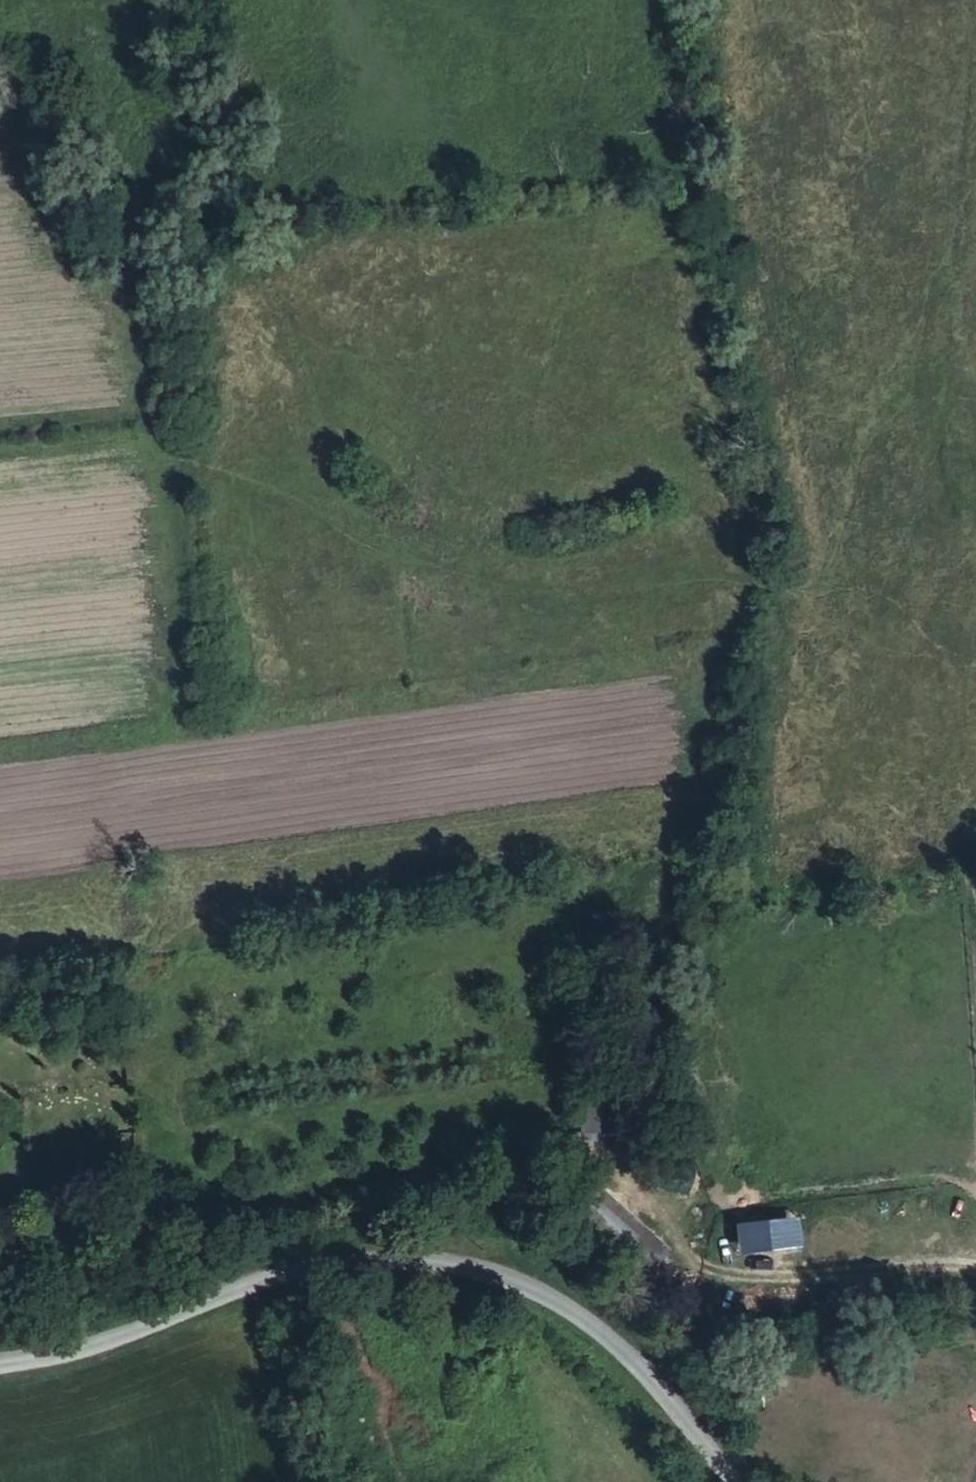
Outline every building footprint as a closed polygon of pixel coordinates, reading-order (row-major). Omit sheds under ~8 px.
[(800,1214),(738,1218),(740,1249),(802,1245),(800,1214)]
